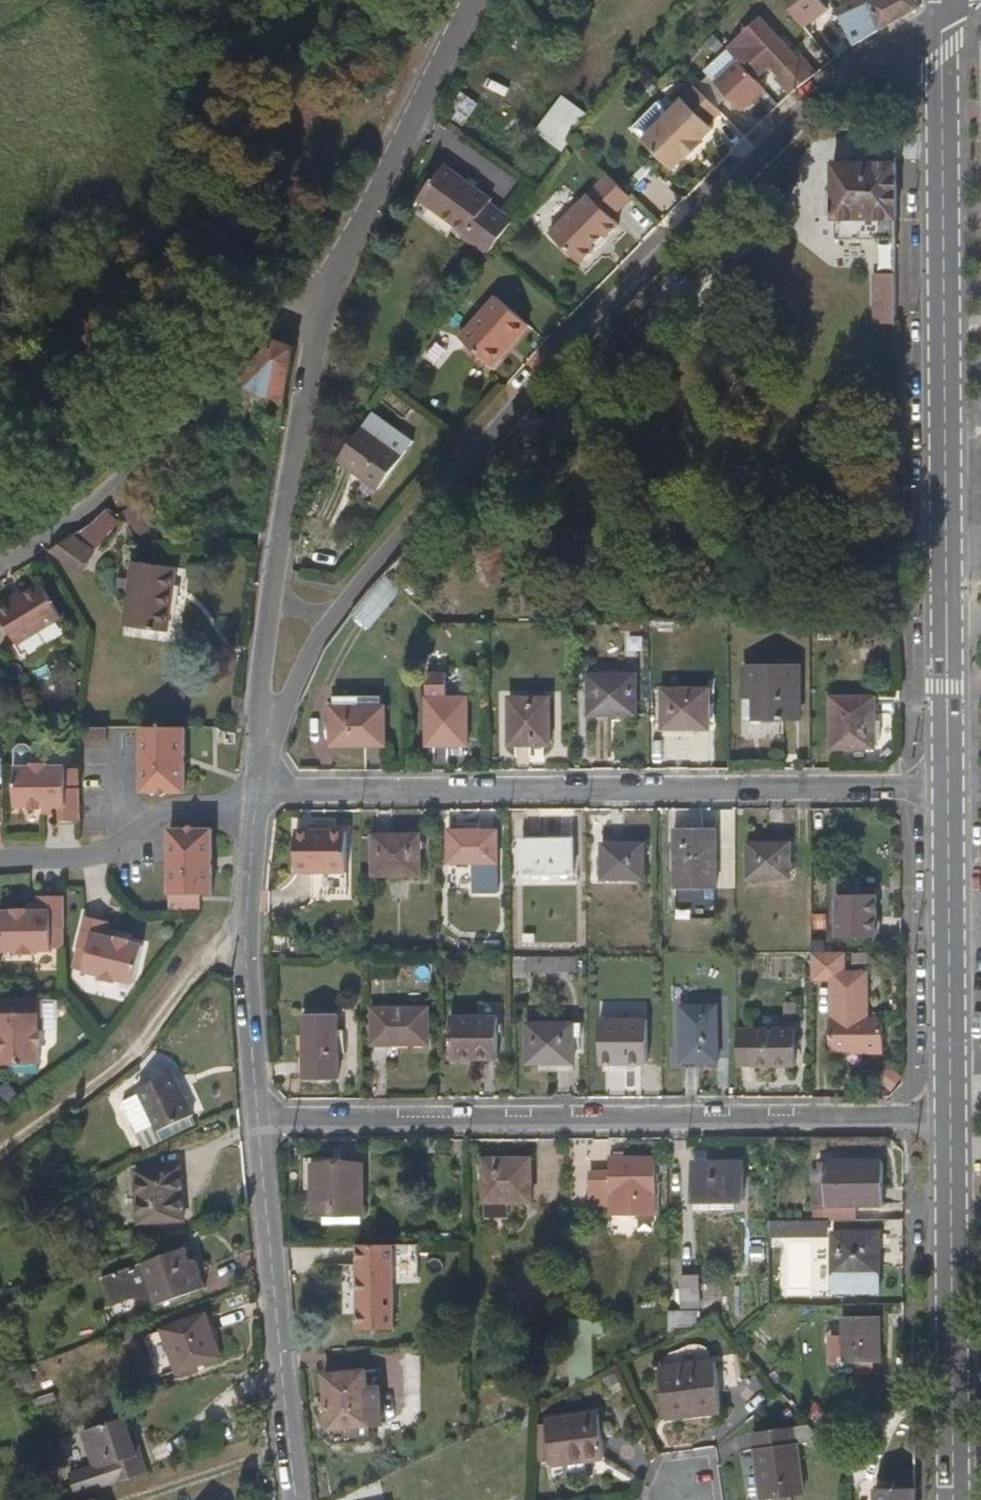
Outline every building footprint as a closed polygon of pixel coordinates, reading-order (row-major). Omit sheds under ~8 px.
[(849,35),(841,18),(830,0),(819,0),(840,40),(849,35)] [(918,9),(918,0),(879,0),(841,18),(849,35),(854,45),(918,9)] [(718,88),(742,110),(764,87),(754,77),(767,62),(777,72),(797,50),(763,17),(733,49),(745,60),(718,88)] [(721,111),(694,86),(642,140),(669,166),(673,169),(685,157),(687,158),(702,142),(700,140),(713,127),(709,124),(721,111)] [(564,149),(586,108),(558,93),(537,134),(564,149)] [(899,299),(897,164),(833,164),(833,220),(855,220),(856,247),(877,248),(878,299),(899,299)] [(466,239),(490,255),(515,221),(491,204),(492,200),(445,165),(420,199),(467,234),(466,239)] [(612,219),(631,199),(607,175),(549,236),(583,266),(596,252),(594,250),(605,238),(607,240),(620,227),(612,219)] [(611,243),(607,240),(605,238),(594,250),(596,252),(600,254),(611,243)] [(489,366),(503,351),(500,349),(509,338),(513,341),(526,325),(494,296),(458,339),(489,366)] [(500,349),(503,351),(513,341),(509,338),(500,349)] [(285,405),(297,348),(278,341),(237,382),(256,391),(285,405)] [(256,391),(237,382),(206,413),(239,428),(256,391)] [(363,427),(337,461),(379,491),(404,457),(363,427)] [(94,553),(70,539),(49,552),(83,576),(94,553)] [(169,633),(178,569),(133,563),(124,627),(169,633)] [(9,603),(0,608),(0,623),(17,649),(61,618),(40,588),(21,601),(13,607),(9,603)] [(18,597),(9,603),(13,607),(21,601),(18,597)] [(802,721),(801,667),(745,667),(746,722),(802,721)] [(638,716),(637,675),(590,675),(590,716),(638,716)] [(711,731),(710,688),(662,688),(663,730),(711,731)] [(877,749),(876,697),(832,697),(833,750),(877,749)] [(386,747),(386,706),(382,706),(382,698),(335,699),(334,708),(332,708),(332,747),(386,747)] [(469,746),(469,699),(427,698),(428,746),(469,746)] [(552,746),(552,699),(510,699),(510,746),(552,746)] [(185,793),(186,727),(147,728),(148,793),(185,793)] [(111,740),(111,728),(89,728),(90,740),(111,740)] [(62,821),(87,820),(87,786),(74,787),(73,764),(56,765),(55,761),(40,762),(40,765),(21,766),(20,806),(34,805),(35,808),(49,807),(48,803),(61,803),(61,812),(62,821)] [(10,821),(10,787),(0,787),(0,821),(10,821)] [(49,812),(61,812),(61,803),(48,803),(49,807),(49,812)] [(215,827),(166,827),(167,910),(198,910),(198,894),(215,894),(215,827)] [(717,890),(717,830),(675,830),(675,889),(717,890)] [(348,875),(348,831),(297,831),(297,874),(348,875)] [(499,864),(500,832),(450,832),(449,863),(499,864)] [(421,877),(422,835),(374,835),(374,876),(421,877)] [(573,876),(574,841),(525,841),(525,875),(573,876)] [(792,880),(792,844),(750,844),(749,879),(792,880)] [(644,881),(645,845),(602,845),(603,880),(644,881)] [(879,939),(878,894),(860,895),(860,880),(838,880),(838,939),(879,939)] [(73,928),(73,893),(47,894),(47,899),(48,908),(37,909),(36,905),(22,905),(22,909),(7,910),(8,950),(25,950),(25,955),(42,954),(43,950),(60,949),(60,929),(73,928)] [(48,908),(47,899),(36,900),(36,905),(37,909),(48,908)] [(137,945),(125,940),(124,943),(114,940),(116,932),(118,925),(94,917),(85,949),(96,953),(91,972),(107,978),(106,982),(122,988),(124,984),(139,988),(150,952),(137,947),(137,945)] [(124,943),(125,940),(126,935),(116,932),(114,940),(124,943)] [(848,973),(848,954),(813,954),(813,981),(833,981),(833,1018),(832,1018),(832,1020),(831,1020),(830,1050),(885,1050),(885,1020),(869,1019),(868,973),(848,973)] [(528,970),(578,971),(578,957),(528,955),(528,970)] [(8,1026),(8,1038),(5,1039),(5,1052),(8,1052),(9,1067),(48,1066),(48,1048),(54,1047),(53,1033),(47,1033),(46,1001),(0,1002),(0,1027),(8,1026)] [(719,1064),(719,1008),(682,1008),(683,1064),(719,1064)] [(429,1046),(429,1010),(374,1010),(373,1046),(429,1046)] [(339,1081),(338,1015),(304,1015),(305,1080),(339,1081)] [(500,1060),(500,1018),(453,1018),(453,1060),(500,1060)] [(649,1064),(649,1021),(600,1022),(601,1064),(649,1064)] [(574,1065),(574,1025),(529,1025),(528,1065),(574,1065)] [(0,1027),(0,1039),(5,1039),(8,1038),(8,1026),(0,1027)] [(795,1067),(796,1030),(745,1031),(744,1055),(756,1056),(756,1066),(795,1067)] [(174,1073),(138,1089),(139,1094),(121,1103),(137,1137),(156,1129),(158,1132),(196,1116),(174,1073)] [(658,1216),(656,1158),(612,1158),(613,1180),(591,1181),(591,1206),(613,1206),(612,1217),(658,1216)] [(533,1202),(532,1159),(485,1159),(485,1202),(533,1202)] [(827,1160),(828,1206),(856,1206),(884,1205),(884,1163),(855,1163),(855,1161),(827,1160)] [(744,1202),(745,1162),(695,1163),(696,1202),(744,1202)] [(364,1215),(364,1165),(314,1166),(315,1216),(364,1215)] [(180,1167),(136,1171),(139,1225),(186,1221),(180,1167)] [(857,1221),(856,1206),(828,1206),(828,1221),(857,1221)] [(769,1220),(769,1238),(825,1237),(825,1218),(769,1220)] [(882,1232),(834,1232),(834,1291),(881,1291),(882,1232)] [(396,1246),(360,1247),(360,1329),(396,1329),(396,1246)] [(208,1287),(197,1259),(192,1261),(187,1248),(103,1279),(113,1308),(136,1299),(140,1312),(208,1287)] [(683,1309),(702,1309),(701,1277),(681,1276),(683,1309)] [(670,1325),(697,1325),(697,1309),(669,1309),(670,1325)] [(207,1314),(162,1331),(178,1374),(223,1356),(207,1314)] [(881,1362),(881,1317),(843,1318),(844,1363),(881,1362)] [(723,1412),(716,1361),(661,1368),(668,1420),(723,1412)] [(370,1388),(368,1371),(326,1374),(331,1430),(383,1424),(381,1408),(383,1408),(382,1387),(370,1388)] [(553,1467),(606,1460),(601,1415),(548,1421),(553,1467)] [(841,1431),(845,1427),(835,1415),(813,1430),(824,1442),(841,1431)] [(123,1483),(150,1474),(137,1435),(133,1436),(125,1418),(83,1433),(94,1466),(69,1475),(77,1497),(123,1483)] [(799,1444),(808,1443),(794,1426),(753,1431),(763,1499),(804,1495),(799,1444)] [(918,1488),(876,1490),(876,1499),(918,1499),(918,1488)]
